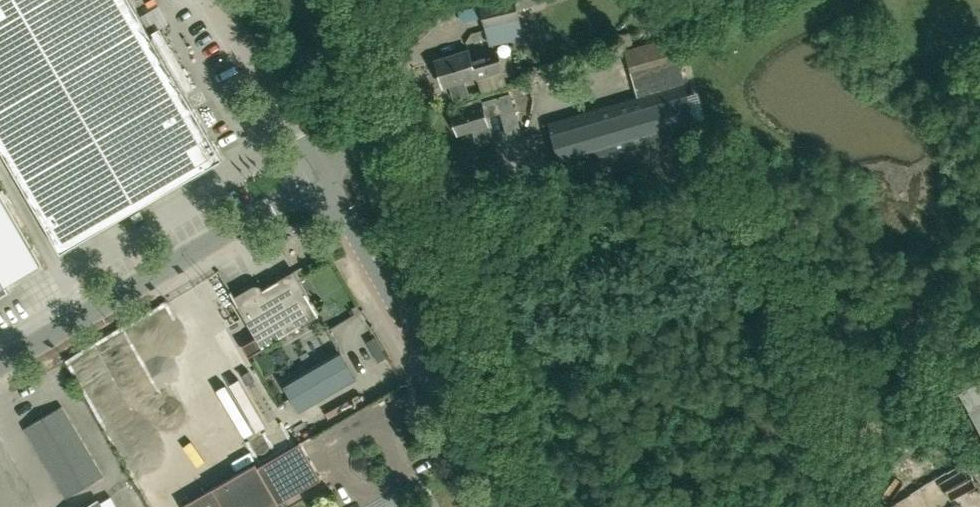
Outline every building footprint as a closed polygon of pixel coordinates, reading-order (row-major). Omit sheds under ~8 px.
[(61,251),(225,156),(134,0),(0,0),(0,146),(61,251)] [(541,0),(492,0),(479,3),(486,29),(520,21),(517,9),(542,3),(541,0)] [(567,183),(698,145),(693,130),(698,128),(672,36),(624,50),(637,96),(549,122),(567,183)] [(472,61),(469,49),(436,59),(444,86),(450,84),(454,100),(469,96),(464,80),(502,68),(497,53),(472,61)] [(520,130),(509,94),(482,102),(481,98),(465,102),(467,107),(451,111),(458,134),(473,129),(476,139),(492,134),(486,116),(501,112),(508,134),(520,130)] [(43,264),(0,191),(0,298),(10,292),(6,285),(43,264)] [(254,286),(234,297),(257,336),(243,344),(249,355),(263,347),(319,314),(295,271),(263,290),(260,287),(257,286),(255,286),(254,286)] [(339,350),(283,383),(300,411),(355,378),(339,350)] [(67,498),(103,476),(61,406),(25,427),(67,498)] [(970,412),(979,429),(979,406),(970,412)] [(264,506),(270,506),(321,477),(301,442),(258,467),(256,463),(243,471),(264,506)] [(243,471),(226,481),(225,479),(182,504),(184,506),(264,506),(243,471)]
